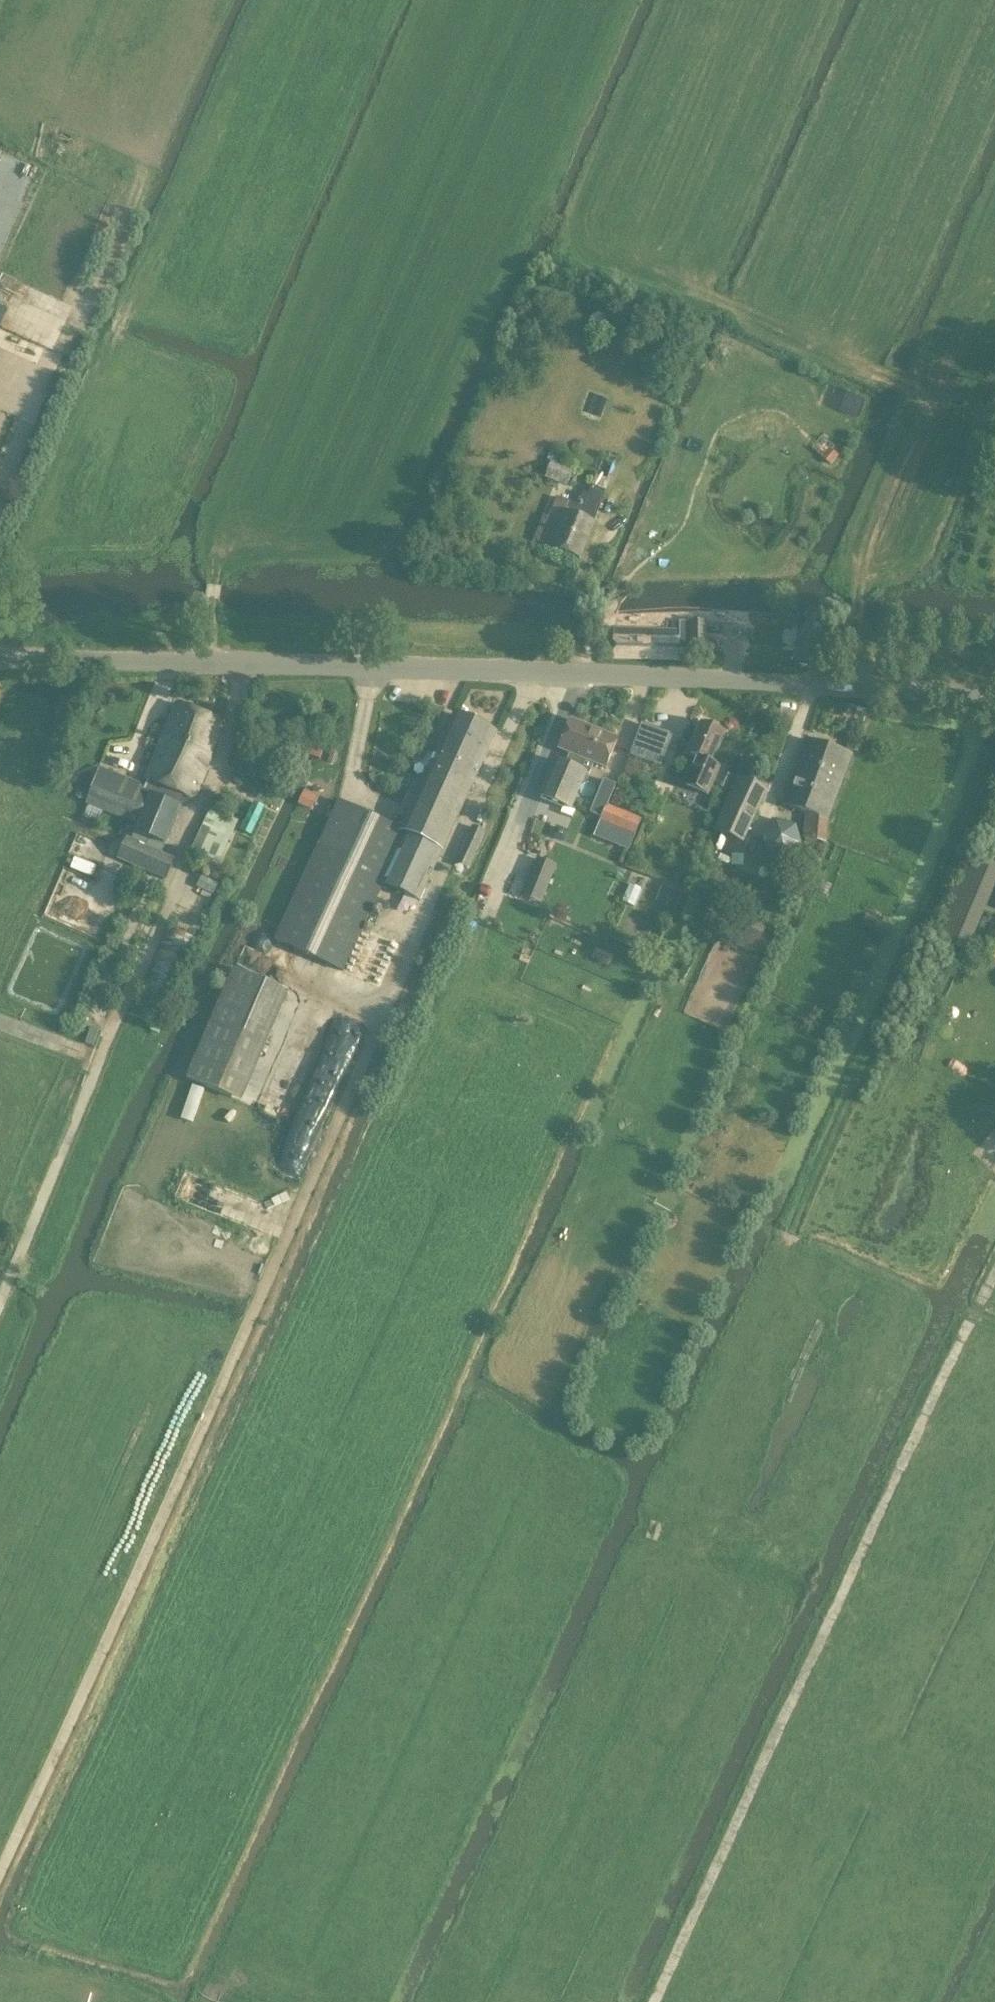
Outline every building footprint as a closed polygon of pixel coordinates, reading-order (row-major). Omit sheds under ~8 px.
[(720,342),(715,355),(727,360),(732,346),(720,342)] [(623,349),(617,363),(628,368),(634,354),(623,349)] [(552,449),(547,461),(552,463),(557,465),(562,453),(552,449)] [(831,451),(823,459),(831,465),(838,457),(831,451)] [(546,477),(568,486),(573,471),(557,465),(552,463),(546,477)] [(546,517),(536,542),(580,559),(595,521),(606,492),(593,487),(589,496),(584,494),(579,507),(570,503),(562,523),(546,517)] [(614,630),(613,659),(679,661),(680,651),(705,651),(705,622),(680,622),(680,631),(614,630)] [(146,780),(148,781),(183,796),(191,799),(196,796),(207,770),(206,770),(224,722),(177,704),(146,780)] [(470,743),(489,752),(497,734),(455,715),(436,756),(454,764),(458,755),(463,757),(470,743)] [(559,749),(571,753),(585,759),(595,763),(606,768),(618,740),(571,721),(559,749)] [(707,795),(719,768),(711,764),(725,734),(715,729),(714,726),(708,723),(704,725),(702,724),(689,754),(697,758),(685,785),(707,795)] [(640,731),(632,755),(661,766),(663,760),(653,757),(660,737),(640,731)] [(806,817),(831,748),(807,740),(783,805),(806,817)] [(420,901),(489,752),(470,743),(463,757),(458,755),(454,764),(436,756),(401,831),(339,802),(276,940),(343,972),(384,884),(420,901)] [(852,756),(831,748),(806,817),(804,840),(826,843),(828,821),(852,756)] [(555,760),(540,798),(576,812),(577,808),(574,806),(587,773),(591,775),(595,763),(585,759),(571,753),(566,765),(555,760)] [(745,759),(741,768),(743,769),(749,771),(753,763),(745,759)] [(183,796),(148,781),(145,786),(100,768),(85,803),(138,824),(135,833),(165,845),(180,807),(178,807),(183,796)] [(743,769),(714,830),(743,843),(768,790),(749,781),(752,773),(749,771),(743,769)] [(264,788),(272,791),(275,784),(267,780),(264,788)] [(608,806),(616,785),(604,780),(591,813),(602,818),(603,818),(608,806)] [(624,789),(620,787),(614,805),(618,807),(624,789)] [(318,796),(305,791),(299,804),(299,805),(312,810),(318,796)] [(217,797),(212,808),(224,812),(228,802),(217,797)] [(88,806),(81,821),(98,828),(104,813),(88,806)] [(219,864),(238,820),(212,808),(192,852),(191,854),(207,861),(204,868),(215,872),(219,864)] [(603,818),(600,824),(634,838),(641,821),(607,808),(603,818)] [(777,822),(764,835),(769,854),(786,858),(800,845),(795,827),(777,822)] [(468,869),(485,833),(473,827),(456,863),(468,869)] [(557,828),(553,836),(565,841),(568,833),(557,828)] [(166,879),(175,859),(127,838),(118,858),(166,879)] [(297,863),(282,856),(277,868),(291,875),(297,863)] [(542,904),(557,866),(537,858),(522,897),(542,904)] [(970,858),(956,891),(979,900),(993,867),(970,858)] [(201,877),(197,886),(214,895),(218,886),(201,877)] [(756,955),(768,924),(740,913),(728,944),(756,955)] [(880,920),(865,914),(861,925),(876,931),(880,920)] [(942,924),(935,941),(958,950),(965,934),(942,924)] [(231,1098),(279,988),(234,968),(186,1079),(231,1098)] [(159,1010),(151,1031),(159,1034),(167,1013),(159,1010)] [(92,1028),(86,1043),(94,1046),(99,1030),(92,1028)]
